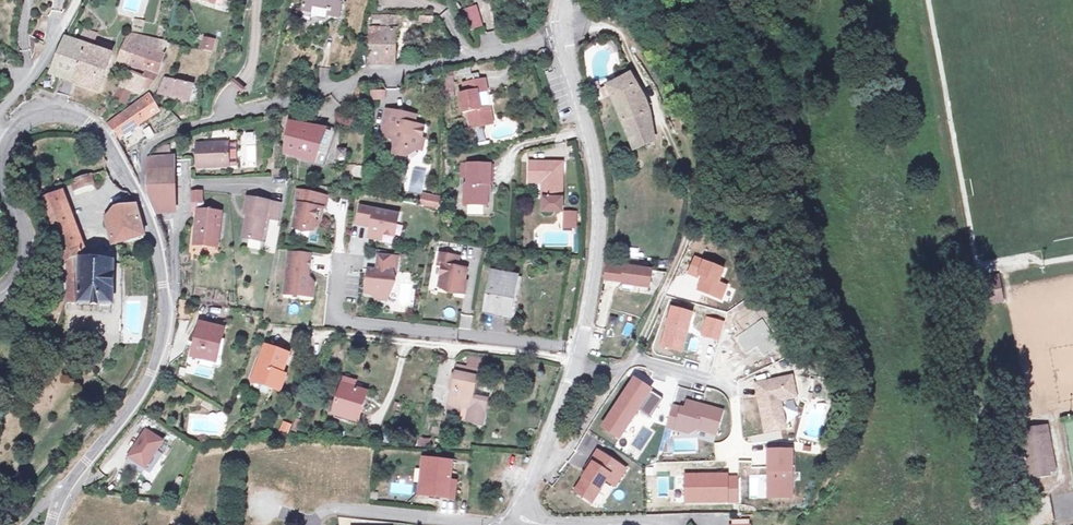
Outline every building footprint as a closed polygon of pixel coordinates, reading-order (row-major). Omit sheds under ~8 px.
[(299,26),(326,31),(328,24),(340,25),(345,0),(305,0),(299,26)] [(461,8),(465,30),(481,26),(477,5),(461,8)] [(394,15),(364,15),(364,20),(387,20),(387,28),(394,28),(401,28),(400,15),(394,15)] [(140,26),(148,28),(150,21),(142,19),(140,26)] [(364,45),(395,44),(394,28),(387,28),(387,20),(364,20),(364,45)] [(83,42),(70,37),(53,72),(97,90),(112,55),(109,54),(111,48),(104,46),(102,51),(94,48),(96,42),(99,36),(88,32),(83,42)] [(161,53),(164,44),(124,33),(116,61),(128,64),(133,46),(152,51),(161,53)] [(202,36),(199,49),(212,52),(216,39),(202,36)] [(104,46),(96,42),(94,48),(102,51),(104,46)] [(395,44),(364,45),(365,64),(394,64),(395,44)] [(140,84),(148,86),(155,71),(157,66),(149,63),(152,51),(133,46),(128,64),(144,70),(143,75),(140,84)] [(149,63),(157,66),(161,53),(152,51),(149,63)] [(127,69),(116,84),(138,91),(140,84),(143,75),(127,69)] [(454,70),(445,71),(446,92),(453,92),(452,76),(455,76),(454,70)] [(608,97),(631,150),(656,139),(647,102),(629,72),(603,85),(608,97)] [(191,84),(164,77),(159,93),(184,101),(191,84)] [(483,78),(461,82),(463,92),(457,92),(461,112),(466,111),(469,128),(492,124),(488,106),(479,108),(476,93),(486,92),(483,78)] [(61,85),(60,93),(70,93),(70,85),(61,85)] [(127,104),(130,91),(115,87),(112,101),(127,104)] [(369,101),(384,99),(383,90),(378,90),(378,89),(368,90),(369,101)] [(114,132),(118,140),(130,130),(129,128),(156,108),(147,95),(139,100),(109,127),(114,132)] [(408,157),(409,152),(416,149),(423,150),(425,139),(421,138),(424,126),(414,124),(415,115),(386,109),(381,136),(397,139),(394,154),(408,157)] [(294,133),(295,125),(288,124),(286,132),(294,133)] [(333,132),(295,125),(294,133),(286,132),(284,153),(302,161),(324,166),(333,132)] [(149,128),(141,132),(144,139),(152,136),(149,128)] [(168,150),(157,151),(153,153),(150,160),(168,159),(168,150)] [(225,151),(195,152),(195,173),(226,172),(225,151)] [(172,216),(170,159),(168,159),(150,160),(149,163),(147,171),(146,202),(154,216),(172,216)] [(527,182),(540,182),(539,212),(561,213),(562,161),(528,161),(527,182)] [(492,163),(464,162),(464,183),(462,183),(461,205),(488,206),(489,185),(492,185),(492,163)] [(91,166),(74,172),(77,180),(94,174),(91,166)] [(63,185),(43,193),(68,249),(66,249),(66,252),(75,248),(87,243),(63,185)] [(293,201),(294,201),(289,227),(311,232),(320,222),(323,207),(326,208),(328,197),(328,195),(295,189),(293,201)] [(200,191),(191,191),(191,202),(200,202),(200,191)] [(279,203),(268,202),(245,198),(242,214),(245,214),(248,215),(244,239),(261,242),(265,218),(276,221),(279,203)] [(139,210),(135,201),(118,201),(108,208),(118,237),(145,234),(139,210)] [(396,214),(358,206),(355,223),(369,226),(367,237),(379,239),(380,233),(392,235),(396,214)] [(217,248),(220,211),(195,209),(191,245),(217,248)] [(575,211),(563,211),(563,229),(575,229),(575,211)] [(75,248),(66,252),(68,271),(77,271),(75,248)] [(86,252),(85,296),(106,297),(118,298),(120,298),(119,255),(86,252)] [(310,296),(312,283),(307,276),(309,255),(287,252),(282,293),(310,296)] [(385,301),(394,282),(393,273),(395,257),(376,256),(374,270),(366,270),(364,293),(371,294),(374,299),(385,301)] [(458,259),(439,256),(437,267),(442,268),(438,289),(453,291),(455,293),(464,295),(466,284),(465,284),(467,271),(457,269),(458,259)] [(726,267),(694,256),(688,273),(700,277),(695,292),(723,302),(729,284),(721,281),(726,267)] [(627,268),(608,264),(606,279),(621,282),(621,279),(625,280),(627,268)] [(624,282),(624,285),(650,289),(652,275),(659,276),(660,273),(627,268),(625,280),(624,282)] [(77,271),(68,271),(70,296),(79,297),(77,271)] [(520,276),(496,273),(490,312),(514,316),(520,276)] [(692,312),(671,306),(661,345),(682,351),(692,312)] [(723,322),(706,317),(701,335),(719,339),(723,322)] [(762,320),(735,339),(746,353),(757,345),(764,355),(780,344),(762,320)] [(216,363),(224,331),(201,326),(193,357),(216,363)] [(289,355),(265,346),(253,383),(273,389),(278,374),(282,375),(289,355)] [(490,363),(473,358),(471,365),(489,370),(490,363)] [(479,380),(481,373),(461,368),(459,376),(476,379),(479,380)] [(278,374),(273,389),(281,392),(286,377),(282,375),(278,374)] [(632,375),(600,427),(619,439),(652,388),(632,375)] [(756,393),(765,431),(785,427),(779,400),(795,396),(790,375),(765,380),(767,390),(756,393)] [(468,408),(476,379),(459,376),(451,404),(463,407),(468,408)] [(476,379),(468,408),(471,409),(479,380),(476,379)] [(345,380),(343,387),(334,415),(357,422),(366,394),(354,390),(357,384),(345,380)] [(765,380),(754,383),(756,393),(767,390),(765,380)] [(211,403),(204,399),(200,404),(208,408),(211,403)] [(683,408),(672,405),(665,428),(712,443),(722,411),(685,399),(683,408)] [(338,403),(329,401),(326,413),(334,415),(338,403)] [(461,415),(463,407),(451,404),(449,412),(461,415)] [(294,423),(287,421),(283,430),(290,432),(294,423)] [(148,467),(159,450),(165,440),(147,429),(130,456),(148,467)] [(1032,458),(1034,476),(1040,475),(1041,478),(1046,477),(1045,474),(1052,473),(1058,472),(1055,457),(1050,453),(1054,446),(1052,433),(1048,430),(1043,431),(1043,433),(1030,435),(1030,433),(1026,433),(1024,437),(1025,451),(1034,455),(1032,458)] [(794,448),(767,448),(767,497),(793,497),(794,448)] [(148,467),(153,471),(164,454),(159,450),(148,467)] [(597,450),(572,491),(592,503),(605,482),(616,489),(628,469),(597,450)] [(453,460),(427,458),(423,495),(449,497),(450,495),(451,483),(453,460)] [(728,473),(685,474),(685,501),(738,501),(737,477),(728,477),(728,473)] [(256,492),(256,474),(248,474),(248,491),(256,492)] [(458,483),(451,483),(450,495),(456,496),(458,483)] [(1049,495),(1051,520),(1072,518),(1072,493),(1049,495)] [(247,496),(248,513),(261,513),(261,495),(247,496)]
